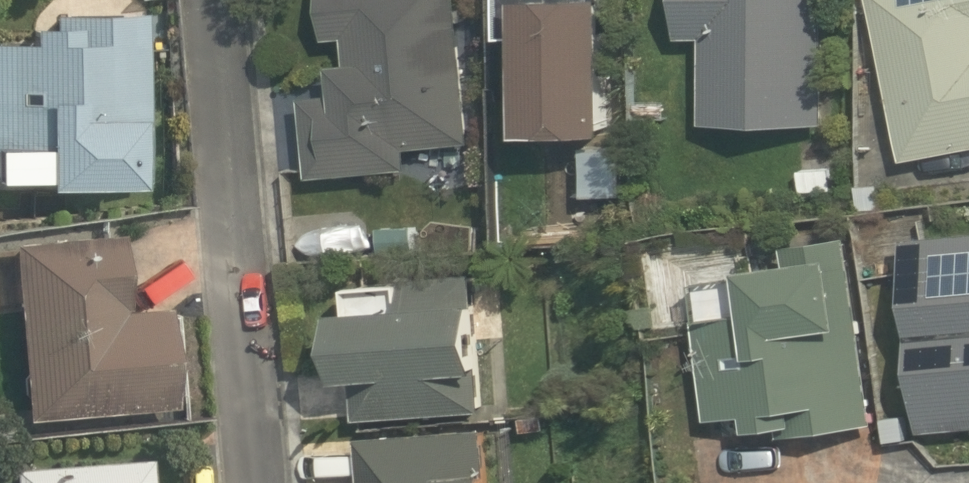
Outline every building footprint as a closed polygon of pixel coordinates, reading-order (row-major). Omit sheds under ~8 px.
[(311,96),(318,177),(420,168),(418,146),(480,140),(467,0),(329,0),(333,38),(353,36),(355,59),(339,61),(342,93),(311,96)] [(515,30),(519,31),(518,136),(564,136),(566,128),(625,128),(624,0),(515,0),(515,30)] [(687,36),(707,36),(707,124),(831,124),(831,0),(686,0),(687,36)] [(911,158),(968,147),(968,0),(880,0),(911,158)] [(46,187),(142,186),(142,179),(151,179),(149,14),(56,15),(56,24),(34,24),(34,44),(0,44),(0,179),(45,178),(46,187)] [(914,232),(930,428),(968,425),(968,228),(914,232)] [(124,230),(14,240),(29,419),(183,406),(175,307),(130,311),(124,230)] [(760,275),(707,282),(711,313),(702,315),(715,417),(756,412),(758,427),(789,423),(791,433),(882,422),(858,233),(792,241),(794,256),(758,260),(760,275)] [(362,374),(365,415),(492,406),(488,360),(500,359),(495,294),(485,295),(483,268),(359,277),(360,303),(352,303),(357,374),(362,374)] [(362,475),(363,482),(505,482),(503,461),(495,462),(492,428),(370,438),(373,475),(362,475)] [(16,465),(18,482),(154,482),(152,455),(16,465)]
